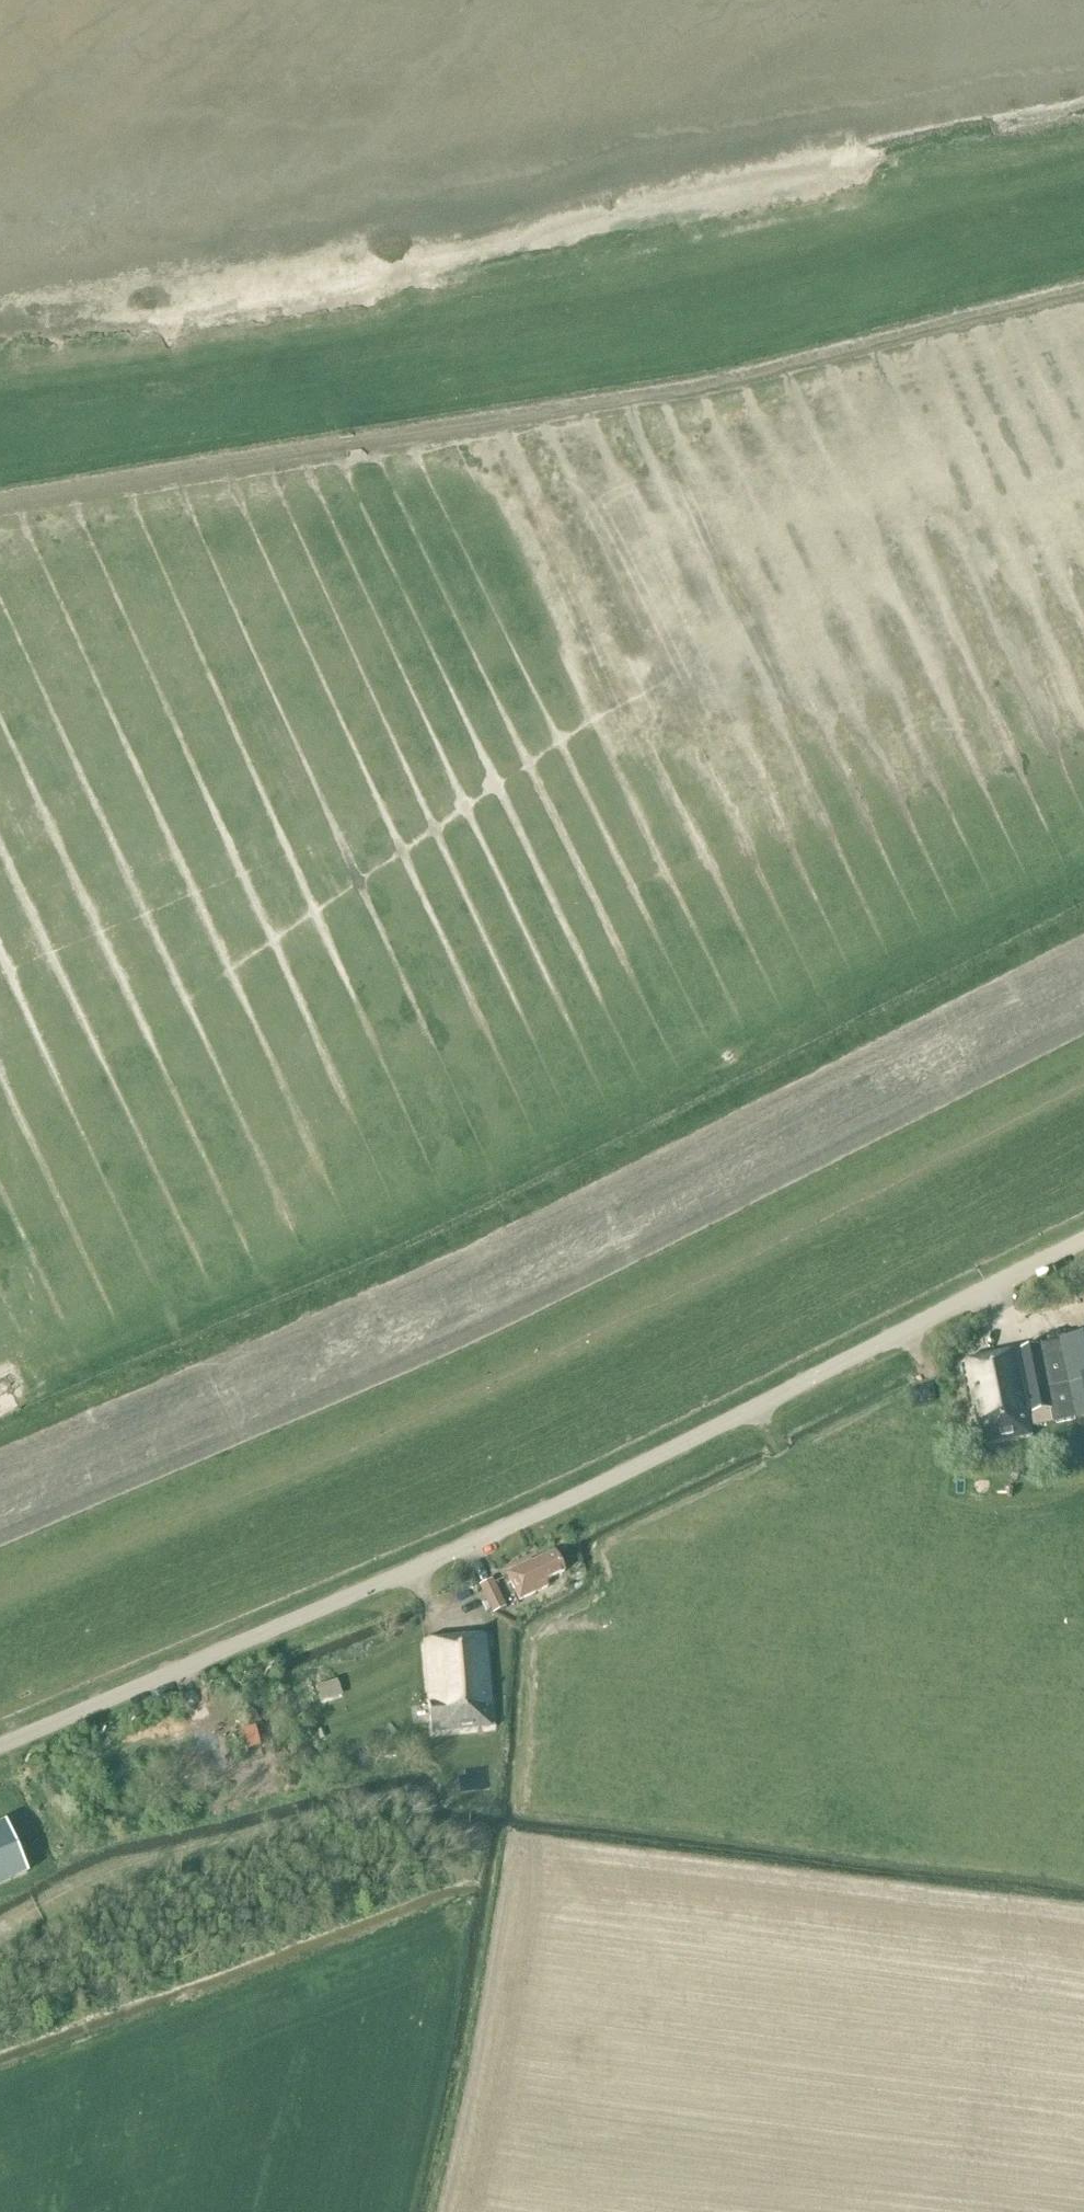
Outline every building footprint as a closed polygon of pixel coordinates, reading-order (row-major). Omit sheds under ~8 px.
[(984,1448),(1032,1438),(1030,1430),(1083,1419),(1083,1338),(1062,1343),(1062,1344),(962,1365),(972,1413),(977,1412),(984,1448)] [(550,1588),(547,1582),(563,1574),(554,1554),(506,1576),(519,1603),(550,1588)] [(478,1587),(492,1615),(505,1608),(492,1581),(478,1587)] [(428,1643),(438,1734),(495,1728),(486,1638),(428,1643)] [(321,1704),(331,1700),(326,1684),(316,1687),(321,1704)] [(237,1718),(247,1753),(260,1749),(249,1714),(237,1718)] [(27,1874),(5,1824),(0,1826),(0,1886),(27,1874)]
